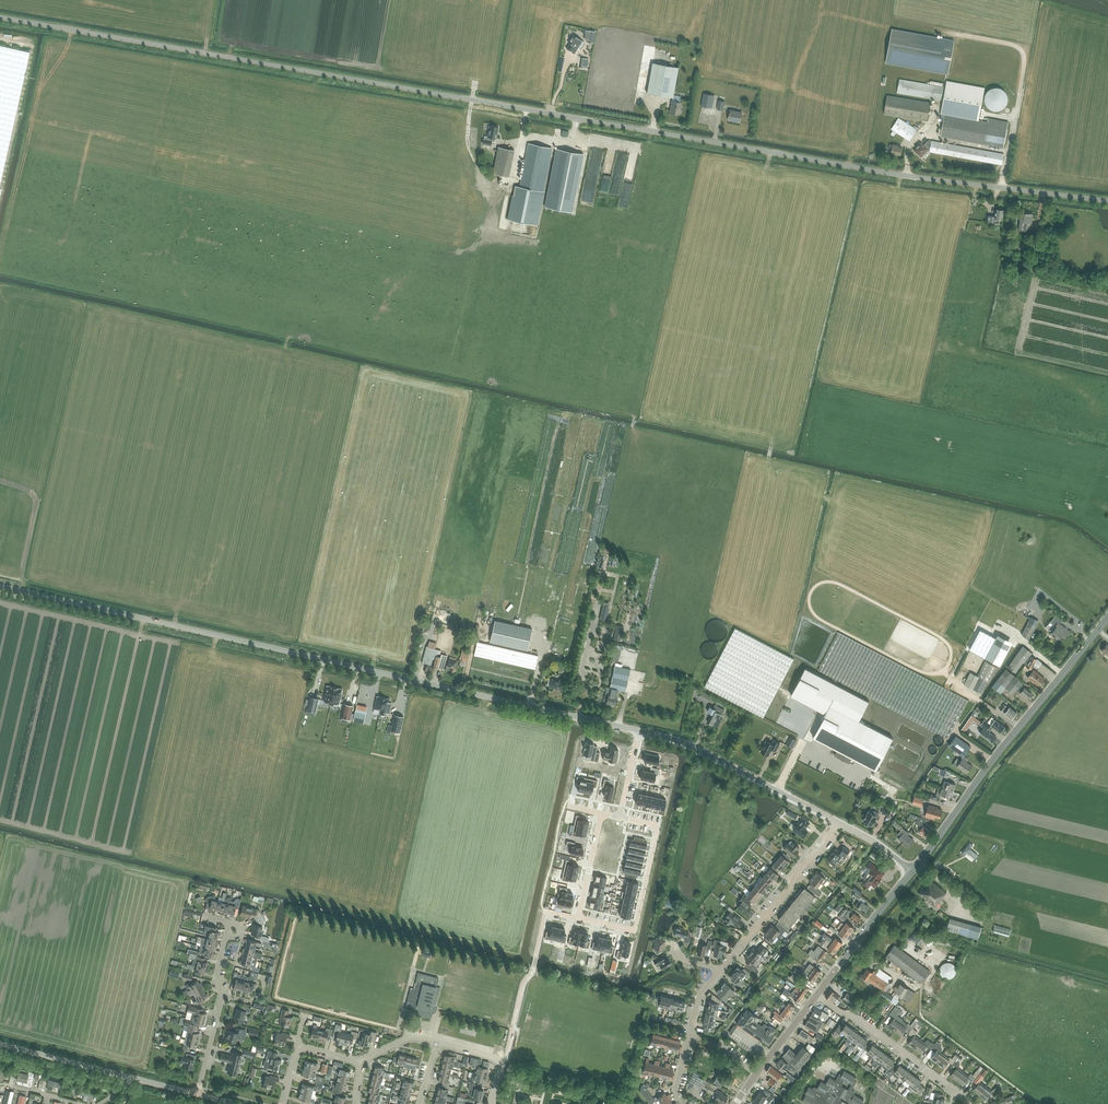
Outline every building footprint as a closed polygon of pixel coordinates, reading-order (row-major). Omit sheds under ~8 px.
[(886,63),(948,74),(954,40),(892,29),(886,63)] [(588,34),(587,39),(587,42),(593,43),(595,31),(589,30),(589,31),(586,30),(585,34),(588,34)] [(585,43),(573,35),(568,42),(571,44),(567,49),(575,54),(578,49),(580,50),(585,43)] [(30,51),(0,44),(0,185),(30,51)] [(652,63),(647,93),(673,98),(673,95),(678,67),(652,63)] [(938,100),(941,100),(944,87),(900,80),(898,93),(935,99),(935,101),(938,101),(938,100)] [(940,113),(945,114),(979,120),(985,88),(946,80),(940,113)] [(984,98),(984,99),(984,100),(985,101),(985,102),(985,103),(986,104),(986,105),(987,106),(988,107),(988,108),(989,108),(990,109),(991,109),(992,110),(993,110),(994,110),(995,111),(996,111),(997,111),(998,111),(999,110),(1000,110),(1001,110),(1002,109),(1003,108),(1004,108),(1005,107),(1005,106),(1006,105),(1007,105),(1007,104),(1007,103),(1008,102),(1008,101),(1008,100),(1008,99),(1008,98),(1008,97),(1008,96),(1007,95),(1007,94),(1007,93),(1006,92),(1005,91),(1004,90),(1003,89),(1002,89),(1002,88),(1001,88),(1000,88),(999,87),(998,87),(997,87),(996,87),(995,87),(994,87),(993,88),(992,88),(991,88),(990,89),(989,89),(988,90),(988,91),(987,91),(986,92),(986,93),(986,94),(985,95),(985,96),(985,97),(984,98)] [(712,108),(715,95),(704,93),(701,106),(712,108)] [(887,95),(884,113),(926,121),(929,102),(887,95)] [(679,114),(681,102),(672,100),(670,113),(679,114)] [(718,101),(717,109),(723,110),(725,102),(718,101)] [(735,121),(738,122),(740,122),(741,113),(730,111),(728,120),(735,121)] [(945,114),(940,136),(1004,148),(1008,122),(988,118),(988,122),(979,120),(945,114)] [(892,129),(910,141),(917,130),(899,119),(892,129)] [(491,137),(495,138),(496,131),(497,131),(498,127),(498,126),(497,126),(495,125),(494,126),(490,125),(489,129),(488,129),(487,136),(486,136),(485,139),(484,139),(483,143),(490,145),(491,141),(491,140),(491,137)] [(926,151),(982,162),(1001,165),(1004,154),(928,140),(925,145),(921,142),(914,150),(922,157),(926,151)] [(520,186),(514,185),(508,219),(536,225),(551,147),(528,143),(524,162),(520,186)] [(891,153),(900,155),(902,148),(898,147),(899,146),(892,145),(890,145),(889,148),(892,149),(891,153)] [(498,146),(495,162),(493,173),(509,176),(514,150),(498,146)] [(547,193),(545,207),(571,212),(582,154),(556,148),(547,193)] [(1003,209),(995,208),(995,215),(987,214),(986,221),(997,222),(997,219),(1002,219),(1003,209)] [(1019,229),(1028,230),(1029,223),(1031,223),(1032,213),(1021,212),(1019,229)] [(1017,233),(1015,251),(1024,252),(1026,234),(1017,233)] [(603,605),(600,619),(606,621),(609,607),(603,605)] [(1057,627),(1052,633),(1059,639),(1062,635),(1065,638),(1070,631),(1061,624),(1063,620),(1057,615),(1051,622),(1057,627)] [(1029,622),(1036,626),(1038,623),(1039,622),(1031,618),(1030,619),(1029,622)] [(527,650),(532,629),(495,620),(490,641),(527,650)] [(726,632),(725,630),(725,628),(724,626),(723,625),(721,623),(719,622),(717,622),(715,621),(713,622),(711,622),(709,623),(708,625),(706,626),(706,628),(705,630),(705,632),(705,634),(706,636),(707,638),(708,640),(710,641),(712,642),(714,642),(715,642),(717,642),(718,642),(720,641),(722,640),(724,638),(725,636),(725,634),(726,632)] [(1004,621),(999,632),(1012,638),(1019,624),(1013,621),(1011,625),(1004,621)] [(1029,622),(1021,637),(1029,641),(1036,626),(1029,622)] [(1045,627),(1052,633),(1057,627),(1050,622),(1045,627)] [(423,625),(421,632),(429,634),(431,627),(423,625)] [(617,625),(613,639),(620,640),(623,627),(617,625)] [(704,686),(763,717),(794,659),(735,628),(704,686)] [(970,648),(1000,665),(1011,646),(981,629),(970,648)] [(874,699),(874,700),(936,732),(948,739),(968,700),(838,632),(818,670),(874,699)] [(474,655),(535,669),(538,655),(477,641),(474,655)] [(717,652),(717,651),(717,650),(717,648),(716,647),(715,645),(713,644),(712,643),(710,643),(709,643),(707,643),(705,643),(704,644),(702,645),(701,647),(701,648),(700,650),(700,651),(700,653),(701,655),(701,656),(702,657),(703,658),(705,659),(706,660),(708,660),(710,660),(711,660),(713,659),(714,658),(715,657),(716,655),(717,653),(717,652)] [(426,646),(422,662),(443,669),(447,656),(441,654),(440,657),(437,656),(437,653),(438,650),(435,649),(428,647),(426,646)] [(1032,652),(1023,646),(1008,667),(1017,673),(1032,652)] [(1027,667),(1032,657),(1030,656),(1024,665),(1027,667)] [(1037,660),(1032,657),(1027,667),(1032,669),(1037,660)] [(446,670),(455,672),(458,661),(449,658),(446,670)] [(985,661),(977,675),(988,681),(989,682),(997,667),(985,661)] [(631,669),(615,666),(610,688),(618,690),(626,691),(631,669)] [(826,713),(813,737),(837,750),(835,754),(835,755),(840,757),(840,758),(841,758),(843,760),(844,760),(844,759),(849,762),(850,762),(852,757),(876,770),(893,738),(864,723),(864,722),(859,719),(869,701),(806,667),(791,695),(826,713)] [(1024,683),(1006,669),(992,686),(1001,693),(1005,688),(1014,695),(1018,691),(1028,699),(1032,693),(1022,685),(1024,683)] [(1045,678),(1034,669),(1028,677),(1039,686),(1045,678)] [(964,684),(981,693),(988,681),(977,675),(970,672),(964,684)] [(550,687),(562,690),(564,682),(552,679),(550,687)] [(335,687),(327,685),(327,686),(324,700),(328,702),(328,704),(330,705),(335,687)] [(342,689),(335,687),(330,705),(333,706),(334,703),(339,704),(342,689)] [(607,701),(606,703),(615,705),(617,696),(616,696),(618,690),(610,688),(607,701)] [(708,702),(711,696),(702,692),(699,697),(708,702)] [(310,696),(307,710),(315,712),(318,698),(310,696)] [(377,696),(374,709),(380,710),(381,710),(383,697),(377,696)] [(387,713),(389,713),(391,703),(389,702),(390,699),(383,697),(381,710),(380,710),(380,713),(386,715),(387,713)] [(345,703),(341,717),(350,719),(353,705),(345,703)] [(366,706),(357,704),(353,721),(363,723),(366,706)] [(1004,704),(1001,708),(1000,710),(1003,712),(1012,719),(1017,713),(1008,705),(1007,707),(1004,704)] [(708,722),(718,727),(722,720),(719,718),(721,714),(722,715),(725,710),(715,705),(714,708),(711,707),(708,712),(712,714),(708,722)] [(395,714),(391,730),(400,732),(404,716),(395,714)] [(980,725),(982,722),(972,715),(968,720),(971,722),(973,720),(980,725)] [(984,719),(982,722),(989,728),(991,725),(993,727),(1000,732),(1001,731),(1002,731),(1003,730),(1003,729),(1004,727),(992,717),(988,722),(984,719)] [(968,720),(962,729),(965,731),(971,722),(968,720)] [(979,729),(978,730),(981,733),(982,734),(984,736),(985,736),(992,742),(996,737),(989,731),(988,732),(986,730),(989,728),(982,722),(980,725),(981,726),(979,729)] [(934,743),(936,745),(938,746),(940,745),(942,744),(943,742),(944,740),(943,738),(941,736),(939,736),(937,736),(935,737),(934,739),(934,741),(934,743)] [(957,766),(967,773),(972,766),(966,761),(968,758),(964,756),(971,746),(956,736),(949,745),(962,755),(961,756),(963,757),(961,760),(957,766)] [(772,744),(766,741),(761,751),(769,755),(772,749),(776,751),(780,743),(774,740),(772,744)] [(589,760),(594,761),(597,746),(594,745),(594,744),(586,742),(585,744),(584,749),(583,755),(590,756),(589,760)] [(929,752),(931,754),(933,754),(934,754),(936,753),(937,751),(937,749),(937,747),(935,746),(934,745),(932,745),(930,746),(929,748),(928,750),(929,752)] [(618,754),(617,754),(618,749),(611,747),(610,752),(605,751),(603,759),(608,760),(615,762),(615,761),(617,762),(618,754)] [(646,762),(646,766),(652,767),(653,764),(657,765),(658,761),(659,761),(660,757),(659,757),(659,756),(646,753),(644,762),(646,762)] [(599,771),(609,774),(611,767),(600,765),(599,771)] [(641,778),(653,781),(655,775),(658,776),(659,769),(651,767),(650,771),(642,770),(642,772),(641,772),(640,777),(641,777),(641,778)] [(880,777),(884,772),(878,768),(874,773),(880,777)] [(577,776),(576,783),(579,784),(578,790),(584,792),(587,778),(577,776)] [(587,778),(584,792),(591,793),(592,787),(596,788),(597,781),(587,778)] [(606,787),(604,796),(611,798),(612,793),(614,793),(615,789),(613,788),(614,784),(608,782),(608,780),(604,779),(603,786),(606,787)] [(945,781),(942,788),(953,792),(956,785),(945,781)] [(953,792),(942,788),(942,790),(938,789),(936,795),(931,794),(929,799),(938,802),(941,794),(951,798),(953,792)] [(641,804),(643,794),(637,793),(635,803),(641,804)] [(647,806),(649,795),(643,794),(641,804),(647,806)] [(647,806),(653,807),(655,796),(649,795),(647,806)] [(653,807),(658,808),(661,798),(655,796),(653,807)] [(916,803),(916,804),(922,806),(924,799),(914,796),(913,802),(916,803)] [(892,804),(892,803),(892,802),(892,801),(886,799),(887,799),(885,798),(881,797),(880,797),(879,800),(878,803),(885,805),(889,806),(890,804),(892,804)] [(667,799),(661,798),(658,808),(664,810),(667,799)] [(933,807),(933,806),(929,805),(928,806),(925,816),(935,819),(935,816),(940,818),(942,810),(937,808),(933,807)] [(883,806),(881,813),(890,815),(892,809),(883,806)] [(863,820),(872,826),(872,825),(878,816),(877,816),(879,813),(874,810),(873,813),(868,811),(863,820)] [(576,815),(574,825),(587,828),(589,821),(583,820),(583,816),(576,815)] [(916,823),(918,824),(922,828),(919,832),(927,837),(931,832),(923,826),(926,822),(920,817),(917,816),(916,818),(918,820),(916,823)] [(798,823),(793,830),(803,837),(808,831),(805,829),(809,823),(804,818),(799,824),(798,823)] [(910,832),(894,822),(893,824),(901,830),(898,834),(901,836),(899,839),(909,846),(914,840),(908,835),(910,832)] [(574,825),(572,835),(579,837),(580,833),(586,835),(587,828),(574,825)] [(629,845),(637,847),(639,841),(638,840),(636,840),(633,839),(631,839),(630,845),(629,845)] [(791,854),(794,857),(799,851),(797,850),(799,847),(791,840),(784,849),(788,852),(791,854)] [(566,845),(569,845),(567,852),(581,855),(583,848),(574,846),(575,842),(567,841),(566,845)] [(639,841),(637,847),(645,849),(646,843),(647,843),(644,842),(642,841),(640,841),(639,841)] [(975,860),(978,857),(968,849),(972,844),(969,842),(961,852),(963,855),(966,852),(975,860)] [(628,852),(636,854),(637,847),(629,845),(629,846),(630,846),(628,852)] [(842,846),(839,851),(836,848),(827,859),(834,866),(843,855),(845,857),(850,852),(842,846)] [(637,847),(636,854),(644,856),(644,855),(643,855),(645,849),(637,847)] [(626,858),(634,860),(636,854),(628,852),(627,858),(626,858)] [(786,854),(784,852),(778,860),(786,867),(790,862),(787,859),(789,857),(786,854)] [(636,854),(634,860),(642,862),(643,862),(642,862),(643,856),(644,856),(636,854)] [(625,865),(633,867),(634,860),(626,858),(626,859),(627,859),(626,865),(625,865)] [(566,859),(564,870),(577,873),(579,866),(572,865),(573,861),(566,859)] [(634,860),(633,867),(641,868),(640,868),(642,862),(634,860)] [(782,871),(786,867),(778,860),(772,867),(777,871),(779,869),(782,871)] [(881,877),(885,872),(879,867),(878,868),(874,864),(870,861),(866,865),(870,868),(867,873),(863,877),(865,878),(862,882),(868,887),(870,889),(873,885),(875,887),(879,881),(878,880),(880,878),(881,878),(881,877)] [(623,871),(626,872),(628,872),(630,873),(631,873),(633,867),(625,865),(624,871),(623,871)] [(633,867),(631,873),(633,873),(635,874),(637,874),(640,875),(639,874),(640,868),(641,869),(641,868),(633,867)] [(770,868),(766,873),(774,880),(775,880),(779,875),(770,868)] [(564,870),(562,880),(569,881),(569,878),(576,879),(577,873),(564,870)] [(816,871),(812,876),(823,885),(830,877),(821,871),(819,873),(816,871)] [(763,877),(771,884),(774,880),(766,873),(763,877)] [(596,875),(595,883),(605,885),(607,877),(596,875)] [(821,883),(823,885),(812,876),(809,880),(811,883),(809,885),(817,892),(820,889),(817,887),(821,883)] [(763,877),(759,882),(767,889),(771,884),(763,877)] [(935,908),(944,897),(943,896),(946,892),(930,878),(918,893),(935,908)] [(628,880),(626,886),(637,888),(638,882),(628,880)] [(767,889),(759,882),(755,887),(763,893),(767,889)] [(595,883),(593,890),(603,893),(605,885),(595,883)] [(819,897),(821,895),(817,892),(809,885),(807,887),(819,897)] [(625,891),(625,892),(636,894),(637,888),(626,886),(625,891)] [(560,887),(558,897),(571,900),(573,893),(566,892),(567,888),(560,887)] [(755,887),(751,891),(760,898),(759,898),(763,893),(755,887)] [(801,889),(800,890),(812,900),(815,897),(804,888),(802,890),(801,889)] [(593,890),(591,898),(602,900),(603,893),(593,890)] [(812,900),(800,890),(798,893),(810,903),(812,900)] [(623,891),(621,897),(624,898),(624,897),(634,900),(636,894),(625,892),(625,891),(623,891)] [(747,896),(756,903),(760,898),(751,891),(747,896)] [(798,893),(795,896),(807,906),(807,905),(807,906),(810,903),(798,893)] [(205,900),(205,901),(207,902),(206,908),(209,909),(208,911),(212,912),(212,910),(215,911),(218,901),(216,901),(217,900),(215,899),(216,896),(213,895),(213,896),(212,896),(211,896),(210,896),(209,896),(208,896),(208,897),(207,897),(206,898),(206,899),(205,900)] [(751,908),(748,905),(751,902),(749,899),(743,895),(738,901),(741,903),(738,907),(746,914),(751,908)] [(794,900),(793,899),(792,899),(805,910),(805,909),(804,909),(807,906),(795,896),(795,897),(796,898),(794,900)] [(221,902),(218,901),(215,911),(218,911),(218,913),(221,914),(225,898),(222,897),(221,902)] [(558,897),(556,907),(563,909),(563,905),(570,907),(571,900),(558,897)] [(624,898),(622,903),(633,906),(634,900),(624,897),(624,898)] [(225,898),(221,914),(224,915),(224,913),(227,914),(230,901),(227,900),(227,899),(225,898)] [(230,901),(227,914),(231,914),(230,916),(233,917),(234,915),(236,908),(236,906),(239,906),(241,899),(238,898),(234,900),(234,902),(230,901)] [(591,898),(589,906),(602,909),(604,901),(602,900),(591,898)] [(792,899),(790,902),(801,912),(802,912),(805,910),(792,899)] [(856,906),(865,913),(869,907),(860,900),(856,906)] [(789,903),(791,904),(789,907),(799,915),(801,912),(790,902),(789,903)] [(622,903),(621,909),(632,911),(633,906),(622,903)] [(253,915),(255,918),(265,913),(264,911),(262,912),(260,908),(257,909),(252,908),(252,906),(244,904),(241,915),(249,917),(250,914),(253,915)] [(732,922),(737,926),(742,920),(733,912),(735,910),(730,906),(727,909),(731,911),(726,917),(727,917),(724,920),(729,925),(732,922)] [(843,906),(839,912),(841,913),(843,916),(848,909),(843,906)] [(785,908),(785,909),(797,919),(797,918),(799,915),(789,907),(786,909),(785,908)] [(621,909),(620,915),(630,917),(632,911),(621,909)] [(797,919),(785,909),(782,912),(794,922),(797,919)] [(782,912),(780,915),(792,925),(794,922),(782,912)] [(848,916),(857,923),(861,918),(853,912),(853,913),(851,912),(848,916)] [(266,920),(264,916),(266,914),(265,913),(255,918),(258,922),(257,925),(253,924),(251,933),(261,936),(263,930),(262,930),(264,921),(266,920)] [(780,917),(778,919),(789,928),(792,925),(780,915),(779,916),(780,917)] [(949,918),(946,931),(977,940),(981,928),(949,918)] [(820,928),(823,924),(817,919),(814,923),(820,928)] [(840,920),(838,923),(850,932),(854,927),(847,922),(845,925),(840,920)] [(785,931),(788,934),(790,932),(778,922),(777,924),(782,929),(785,931)] [(997,922),(995,928),(1012,933),(1013,926),(997,922)] [(199,924),(199,927),(204,929),(203,935),(208,936),(218,939),(219,935),(221,935),(221,932),(216,931),(217,928),(210,926),(201,924),(200,923),(199,924)] [(838,923),(836,926),(841,930),(839,933),(846,938),(850,932),(838,923)] [(777,924),(774,927),(772,924),(768,929),(776,936),(779,938),(785,931),(782,929),(777,924)] [(547,931),(545,938),(555,940),(558,927),(551,925),(550,932),(547,931)] [(558,927),(555,940),(565,943),(567,936),(563,935),(565,928),(558,927)] [(688,930),(683,929),(679,927),(678,927),(677,927),(676,928),(675,929),(674,930),(674,931),(674,932),(675,933),(674,935),(676,935),(676,936),(679,936),(682,937),(682,936),(683,937),(686,940),(690,941),(691,937),(688,931),(688,930)] [(776,936),(768,929),(764,934),(767,936),(764,939),(770,943),(776,936)] [(570,936),(568,943),(579,946),(582,932),(575,931),(573,937),(570,936)] [(582,932),(579,946),(589,948),(590,941),(587,940),(588,934),(587,934),(588,932),(583,931),(582,932)] [(217,942),(218,939),(208,936),(207,939),(198,937),(197,940),(218,945),(219,942),(217,942)] [(593,942),(592,949),(602,951),(605,938),(598,936),(597,942),(593,942)] [(829,936),(826,939),(839,948),(843,942),(836,937),(834,940),(829,936)] [(246,942),(246,945),(255,947),(256,944),(261,945),(261,943),(256,941),(245,938),(244,941),(246,942)] [(605,938),(602,951),(612,953),(614,946),(610,945),(612,939),(605,938)] [(657,938),(655,943),(657,943),(656,946),(655,947),(655,948),(654,948),(654,949),(654,950),(655,951),(655,952),(656,953),(657,953),(657,954),(658,953),(658,954),(659,954),(660,953),(661,953),(661,952),(662,951),(665,950),(665,947),(664,945),(665,944),(666,940),(657,938)] [(825,941),(822,945),(826,948),(827,947),(828,948),(835,953),(839,948),(826,939),(825,941)] [(197,940),(196,943),(200,944),(200,947),(214,951),(215,947),(217,948),(218,945),(197,940)] [(700,944),(698,954),(705,956),(707,949),(710,950),(713,941),(709,940),(707,945),(700,944)] [(713,947),(716,948),(714,955),(721,957),(723,952),(725,953),(727,947),(720,945),(721,941),(715,940),(713,947)] [(620,959),(621,956),(628,958),(631,943),(624,942),(621,951),(618,950),(616,958),(620,959)] [(254,950),(255,947),(246,945),(245,948),(243,947),(242,950),(262,955),(262,952),(254,950)] [(749,952),(758,960),(761,957),(763,959),(769,951),(761,945),(757,950),(754,948),(752,950),(751,950),(749,952)] [(811,949),(808,953),(815,958),(816,956),(822,960),(827,952),(818,945),(814,951),(811,949)] [(892,970),(896,973),(898,969),(900,967),(921,983),(924,979),(928,972),(930,971),(895,945),(886,957),(896,965),(892,970)] [(428,957),(430,957),(432,948),(425,946),(424,947),(422,955),(428,957)] [(197,951),(196,955),(197,955),(203,957),(204,954),(215,957),(216,954),(214,954),(214,951),(200,947),(199,950),(199,952),(197,951)] [(243,954),(243,957),(257,961),(258,957),(261,958),(262,955),(242,950),(241,953),(243,954)] [(758,960),(749,952),(747,955),(747,956),(745,958),(751,963),(748,966),(755,972),(759,967),(755,963),(758,960)] [(194,959),(192,965),(208,969),(208,966),(206,965),(207,962),(205,961),(205,957),(203,957),(197,955),(196,959),(194,959)] [(260,968),(256,967),(257,961),(243,957),(242,960),(240,960),(239,963),(251,966),(250,969),(259,971),(260,968)] [(663,970),(672,965),(667,957),(662,961),(660,957),(654,961),(657,966),(660,965),(663,970)] [(940,969),(940,970),(940,971),(940,972),(940,973),(940,974),(941,974),(941,975),(942,976),(943,977),(944,977),(944,978),(945,978),(946,978),(947,978),(948,979),(949,978),(950,978),(951,978),(952,978),(952,977),(953,977),(954,976),(955,975),(955,974),(956,974),(956,973),(956,972),(956,971),(956,970),(956,969),(956,968),(956,967),(955,966),(954,965),(954,964),(953,964),(952,963),(951,963),(950,962),(949,962),(948,962),(947,962),(946,962),(945,963),(944,963),(943,964),(942,964),(942,965),(941,966),(940,967),(940,968),(940,969)] [(808,965),(806,968),(818,976),(821,971),(815,967),(810,963),(808,965)] [(207,972),(208,969),(192,965),(187,964),(186,968),(191,969),(191,968),(196,969),(195,972),(204,974),(205,971),(207,972)] [(738,967),(734,972),(742,979),(746,974),(748,976),(750,973),(745,969),(743,971),(738,967)] [(796,968),(793,972),(800,977),(803,973),(796,968)] [(806,968),(803,973),(808,977),(814,981),(818,976),(806,968)] [(915,993),(900,982),(894,991),(891,995),(886,992),(891,984),(889,983),(889,982),(892,977),(879,968),(877,972),(874,970),(873,972),(868,968),(863,976),(881,989),(868,1007),(874,1012),(884,997),(896,1005),(902,997),(909,1002),(915,993)] [(237,989),(240,990),(242,981),(239,980),(240,974),(238,974),(238,972),(235,971),(233,977),(236,978),(233,990),(236,991),(237,989)] [(252,992),(253,988),(255,989),(257,988),(258,986),(257,984),(251,983),(253,978),(258,979),(259,973),(251,971),(250,977),(246,993),(249,993),(249,991),(252,992)] [(414,1011),(414,1014),(418,1015),(424,1017),(425,1016),(429,1018),(430,1013),(433,1013),(436,1011),(437,1008),(435,1007),(440,987),(436,986),(438,977),(418,972),(414,989),(410,988),(405,1008),(414,1011)] [(742,979),(734,972),(730,976),(730,977),(730,976),(735,981),(733,983),(738,988),(741,985),(739,983),(742,979)] [(793,972),(790,977),(798,983),(802,979),(800,977),(793,972)] [(243,992),(246,993),(250,977),(247,976),(245,982),(242,981),(240,990),(243,990),(243,992)] [(187,989),(182,992),(184,995),(188,993),(202,985),(200,982),(199,983),(197,980),(189,985),(188,983),(186,984),(185,987),(187,989)] [(722,987),(722,988),(731,996),(735,990),(725,982),(722,986),(722,987)] [(796,986),(794,988),(803,995),(808,988),(803,984),(800,989),(796,986)] [(202,985),(188,993),(189,995),(194,993),(195,996),(204,991),(202,988),(204,987),(202,985)] [(726,1001),(731,996),(722,988),(721,989),(720,989),(719,989),(716,993),(726,1001)] [(793,990),(790,995),(793,998),(798,1001),(803,995),(794,988),(793,990)] [(826,996),(834,1002),(839,995),(830,989),(826,996)] [(197,999),(193,1002),(194,1004),(198,1002),(199,1003),(201,1004),(203,1003),(203,1001),(203,999),(209,996),(207,993),(205,994),(204,991),(195,996),(197,999)] [(855,998),(848,993),(842,1000),(849,1006),(855,998)] [(707,1004),(707,1007),(718,1010),(721,1000),(714,995),(713,994),(711,1002),(709,1001),(708,1004),(707,1004)] [(664,1007),(667,996),(664,995),(664,996),(661,995),(661,997),(658,996),(655,1005),(659,1006),(664,1007)] [(670,998),(670,996),(667,996),(664,1007),(670,1009),(673,998),(670,998)] [(670,1009),(676,1010),(679,999),(676,998),(676,999),(673,998),(670,1009)] [(679,999),(676,1010),(685,1013),(687,1003),(684,1003),(684,1001),(681,1000),(682,999),(679,999)] [(782,1001),(780,1004),(791,1012),(795,1006),(789,1002),(787,1005),(782,1001)] [(780,1004),(778,1006),(784,1010),(781,1014),(787,1018),(791,1012),(780,1004)] [(189,1005),(187,1011),(192,1013),(192,1016),(206,1020),(206,1019),(207,1018),(208,1015),(207,1015),(207,1013),(204,1012),(205,1009),(189,1005)] [(890,1014),(895,1018),(895,1017),(895,1018),(897,1015),(901,1010),(896,1006),(890,1014)] [(245,1012),(249,1013),(250,1008),(242,1007),(241,1011),(238,1010),(237,1016),(235,1016),(234,1020),(243,1023),(245,1012)] [(707,1010),(706,1013),(717,1016),(718,1010),(707,1007),(706,1010),(707,1010)] [(293,1017),(288,1016),(289,1010),(282,1008),(280,1019),(281,1020),(280,1024),(288,1026),(290,1020),(292,1021),(293,1017)] [(823,1016),(827,1018),(829,1016),(823,1011),(822,1013),(816,1009),(813,1013),(819,1017),(820,1016),(822,1018),(823,1016)] [(760,1040),(761,1039),(769,1027),(765,1024),(763,1027),(757,1023),(760,1019),(747,1010),(737,1024),(760,1040)] [(704,1018),(716,1021),(717,1016),(706,1013),(706,1016),(705,1015),(704,1018)] [(776,1020),(780,1024),(783,1020),(775,1014),(771,1019),(774,1022),(776,1020)] [(809,1020),(805,1026),(813,1032),(814,1031),(816,1033),(818,1032),(819,1029),(816,1027),(817,1026),(818,1024),(822,1026),(824,1023),(818,1019),(819,1019),(812,1014),(809,1020)] [(895,1018),(889,1026),(895,1030),(901,1022),(903,1020),(897,1015),(895,1018),(895,1017),(895,1018)] [(186,1018),(184,1025),(199,1028),(200,1025),(204,1026),(204,1025),(205,1025),(206,1022),(206,1021),(205,1021),(206,1020),(192,1016),(191,1020),(186,1018)] [(901,1022),(895,1030),(901,1035),(906,1029),(910,1032),(913,1028),(918,1022),(919,1019),(917,1017),(915,1020),(911,1024),(909,1023),(908,1024),(903,1020),(901,1022)] [(704,1030),(703,1032),(710,1034),(710,1031),(711,1030),(713,1030),(714,1029),(715,1028),(714,1027),(716,1021),(704,1018),(703,1021),(704,1021),(703,1024),(705,1025),(704,1030)] [(837,1022),(830,1018),(826,1024),(833,1028),(837,1022)] [(336,1024),(333,1033),(337,1034),(336,1039),(335,1042),(343,1044),(346,1033),(340,1032),(342,1025),(336,1024)] [(833,1035),(836,1037),(841,1031),(847,1035),(852,1028),(847,1024),(844,1028),(840,1024),(834,1032),(835,1033),(833,1035)] [(184,1025),(183,1028),(184,1030),(187,1031),(186,1037),(199,1040),(200,1041),(200,1040),(199,1040),(201,1033),(198,1033),(199,1028),(184,1025)] [(314,1039),(318,1040),(321,1030),(316,1029),(317,1025),(314,1025),(311,1037),(314,1037),(314,1039)] [(776,1030),(770,1026),(769,1027),(761,1039),(762,1039),(769,1043),(774,1035),(773,1034),(776,1030)] [(240,1040),(240,1039),(244,1040),(246,1031),(237,1028),(236,1032),(228,1030),(226,1040),(236,1042),(237,1039),(240,1040)] [(325,1031),(321,1030),(318,1040),(322,1041),(323,1040),(326,1040),(327,1035),(331,1036),(333,1029),(326,1028),(325,1031)] [(846,1041),(844,1044),(847,1046),(857,1032),(858,1031),(855,1029),(854,1029),(852,1028),(847,1035),(849,1037),(846,1041)] [(909,1044),(915,1048),(921,1040),(915,1035),(918,1032),(913,1028),(910,1032),(909,1034),(913,1037),(909,1044)] [(653,1032),(650,1045),(653,1045),(653,1048),(655,1048),(655,1046),(655,1045),(658,1034),(655,1033),(656,1029),(654,1029),(653,1032)] [(807,1040),(807,1039),(811,1042),(814,1038),(809,1035),(809,1034),(802,1030),(799,1035),(807,1040)] [(346,1033),(343,1044),(351,1046),(353,1039),(356,1039),(358,1033),(352,1031),(351,1035),(346,1033)] [(363,1033),(361,1041),(359,1040),(358,1045),(364,1046),(365,1044),(369,1045),(371,1038),(375,1039),(377,1033),(370,1031),(369,1034),(363,1033)] [(658,1034),(655,1045),(657,1046),(658,1044),(661,1045),(665,1032),(662,1031),(661,1035),(658,1034)] [(287,1038),(290,1039),(291,1035),(283,1032),(282,1034),(277,1032),(274,1044),(279,1045),(279,1043),(285,1045),(287,1038)] [(849,1047),(846,1050),(849,1053),(853,1048),(854,1046),(852,1045),(855,1041),(857,1043),(862,1036),(857,1032),(847,1046),(849,1047)] [(666,1048),(666,1051),(668,1052),(669,1049),(672,1050),(675,1038),(676,1034),(673,1034),(672,1037),(669,1037),(666,1048)] [(675,1038),(672,1050),(678,1051),(680,1052),(682,1046),(679,1045),(680,1039),(677,1039),(678,1035),(676,1034),(675,1038)] [(860,1045),(862,1047),(857,1053),(860,1055),(868,1046),(865,1044),(868,1040),(868,1039),(865,1037),(864,1038),(862,1036),(857,1043),(854,1047),(857,1048),(860,1045)] [(186,1037),(183,1048),(187,1049),(190,1050),(191,1046),(197,1047),(199,1041),(200,1041),(199,1040),(186,1037)] [(930,1050),(933,1046),(935,1044),(932,1042),(931,1043),(927,1040),(925,1042),(921,1040),(915,1048),(921,1053),(926,1046),(930,1050)] [(937,1041),(935,1044),(933,1046),(935,1048),(935,1049),(935,1050),(936,1051),(936,1052),(931,1058),(938,1063),(944,1054),(941,1052),(942,1051),(942,1049),(942,1048),(942,1047),(942,1046),(941,1045),(941,1044),(940,1044),(940,1043),(937,1041)] [(809,1043),(806,1047),(813,1052),(816,1048),(809,1043)] [(868,1046),(860,1055),(863,1058),(865,1055),(865,1056),(866,1053),(869,1056),(868,1057),(869,1058),(871,1059),(872,1058),(879,1049),(877,1047),(877,1046),(875,1044),(874,1044),(874,1045),(873,1044),(871,1048),(868,1046)] [(782,1058),(796,1070),(811,1053),(803,1046),(797,1054),(790,1048),(782,1058)] [(872,1058),(874,1060),(871,1064),(874,1066),(884,1053),(879,1049),(872,1058)] [(279,1063),(280,1063),(281,1060),(276,1058),(277,1053),(272,1051),(269,1062),(265,1061),(263,1067),(269,1068),(270,1066),(278,1068),(279,1063)] [(240,1062),(243,1062),(245,1055),(233,1052),(232,1055),(221,1053),(220,1060),(230,1063),(227,1073),(236,1076),(240,1062)] [(190,1068),(192,1068),(193,1062),(194,1062),(196,1055),(188,1053),(187,1055),(186,1056),(183,1055),(181,1061),(186,1062),(184,1067),(190,1069),(190,1068)] [(445,1053),(443,1060),(459,1064),(460,1061),(454,1060),(455,1056),(448,1054),(445,1053)] [(814,1055),(811,1053),(796,1070),(796,1071),(799,1074),(807,1063),(814,1055)] [(879,1064),(882,1066),(889,1057),(884,1053),(874,1066),(876,1068),(879,1064)] [(397,1062),(397,1064),(403,1065),(406,1055),(400,1054),(399,1057),(397,1062)] [(949,1058),(944,1054),(938,1063),(944,1067),(948,1061),(952,1064),(958,1057),(955,1054),(952,1058),(950,1057),(949,1058)] [(403,1067),(402,1071),(405,1072),(406,1066),(410,1067),(412,1057),(406,1055),(403,1065),(403,1067)] [(412,1057),(410,1067),(413,1068),(412,1074),(415,1075),(416,1068),(419,1059),(412,1057)] [(471,1057),(469,1064),(474,1065),(473,1068),(476,1069),(475,1073),(487,1076),(488,1069),(480,1067),(481,1060),(471,1057)] [(885,1074),(887,1076),(896,1065),(893,1063),(895,1061),(889,1057),(882,1066),(887,1070),(885,1071),(886,1072),(885,1074)] [(951,1076),(957,1080),(964,1072),(958,1068),(960,1065),(958,1064),(961,1059),(961,1058),(958,1057),(952,1064),(951,1066),(956,1070),(951,1076)] [(645,1061),(642,1073),(648,1075),(648,1074),(651,1063),(648,1062),(649,1058),(646,1058),(645,1061)] [(783,1070),(786,1067),(788,1069),(790,1069),(791,1067),(796,1071),(796,1070),(782,1058),(776,1065),(783,1070)] [(443,1060),(441,1067),(451,1069),(452,1066),(453,1067),(454,1066),(458,1067),(459,1064),(443,1060)] [(651,1063),(648,1074),(654,1076),(654,1074),(657,1060),(655,1060),(654,1063),(651,1063)] [(317,1064),(306,1061),(304,1068),(315,1071),(317,1064)] [(662,1065),(659,1077),(665,1078),(667,1067),(668,1063),(666,1063),(665,1066),(662,1065)] [(667,1067),(665,1078),(670,1080),(673,1080),(675,1075),(672,1074),(673,1068),(670,1067),(671,1064),(668,1063),(667,1067)] [(738,1073),(738,1072),(733,1068),(726,1064),(722,1069),(723,1070),(729,1074),(730,1073),(732,1074),(728,1080),(734,1084),(739,1076),(738,1075),(738,1073)] [(374,1065),(372,1071),(389,1076),(390,1073),(384,1071),(385,1068),(374,1065)] [(898,1067),(896,1065),(887,1076),(890,1078),(893,1075),(898,1079),(906,1069),(900,1065),(898,1067)] [(767,1072),(775,1078),(777,1075),(779,1077),(782,1074),(771,1066),(767,1072)] [(441,1067),(439,1073),(449,1076),(456,1077),(456,1075),(450,1073),(451,1069),(441,1067)] [(314,1082),(316,1083),(323,1085),(325,1078),(317,1076),(317,1075),(315,1074),(315,1071),(304,1068),(302,1075),(313,1078),(315,1079),(314,1082)] [(337,1071),(336,1074),(348,1077),(350,1071),(340,1068),(339,1072),(337,1071)] [(852,1084),(853,1085),(854,1083),(856,1084),(857,1081),(856,1080),(857,1077),(845,1069),(842,1074),(840,1073),(836,1080),(830,1076),(826,1083),(821,1080),(817,1087),(814,1085),(813,1088),(810,1086),(806,1093),(807,1094),(803,1101),(808,1103),(813,1103),(814,1103),(815,1103),(816,1103),(818,1103),(837,1103),(842,1096),(845,1097),(849,1089),(842,1085),(845,1080),(852,1084)] [(904,1083),(906,1080),(911,1073),(906,1069),(898,1079),(904,1083)] [(372,1071),(371,1078),(381,1081),(382,1077),(388,1078),(389,1076),(372,1071)] [(698,1074),(694,1071),(688,1081),(701,1087),(712,1092),(717,1094),(716,1098),(717,1099),(716,1100),(719,1102),(719,1103),(720,1103),(724,1103),(728,1095),(716,1089),(717,1087),(697,1077),(698,1074)] [(964,1072),(957,1080),(964,1085),(968,1079),(972,1082),(975,1078),(979,1073),(977,1071),(976,1071),(973,1075),(971,1073),(969,1076),(964,1072)] [(469,1078),(468,1081),(476,1083),(476,1080),(485,1082),(487,1076),(475,1073),(472,1072),(470,1078),(469,1078)] [(788,1072),(785,1075),(792,1080),(794,1077),(788,1072)] [(16,1073),(14,1082),(25,1084),(27,1076),(16,1073)] [(439,1073),(438,1080),(444,1081),(443,1084),(449,1086),(450,1083),(448,1082),(449,1076),(439,1073)] [(916,1077),(911,1073),(906,1080),(911,1084),(916,1077)] [(336,1074),(335,1077),(337,1078),(337,1081),(347,1084),(348,1077),(336,1074)] [(275,1081),(278,1082),(279,1077),(271,1075),(271,1077),(266,1075),(263,1087),(267,1088),(267,1087),(273,1088),(275,1081)] [(723,1079),(717,1075),(713,1082),(720,1086),(723,1079)] [(911,1084),(910,1086),(918,1092),(923,1086),(920,1083),(922,1081),(916,1077),(911,1084)] [(371,1078),(369,1084),(386,1089),(386,1087),(387,1086),(380,1084),(381,1081),(371,1078)] [(770,1078),(767,1081),(773,1085),(769,1090),(772,1092),(776,1087),(775,1086),(778,1083),(776,1082),(770,1078)] [(404,1080),(403,1086),(413,1089),(415,1082),(404,1080)] [(334,1085),(332,1090),(341,1093),(341,1089),(345,1090),(347,1084),(337,1081),(335,1085),(334,1085)] [(974,1090),(980,1095),(987,1087),(980,1082),(974,1090)] [(303,1084),(301,1091),(312,1094),(313,1090),(316,1090),(317,1087),(322,1089),(323,1085),(316,1083),(315,1087),(313,1086),(313,1087),(303,1084)] [(864,1099),(855,1094),(855,1090),(852,1089),(856,1084),(854,1083),(853,1085),(852,1084),(849,1089),(845,1097),(842,1096),(837,1103),(862,1103),(864,1099)] [(369,1084),(367,1091),(369,1091),(378,1094),(379,1090),(385,1092),(386,1089),(369,1084)] [(438,1086),(436,1093),(447,1096),(448,1092),(450,1092),(451,1088),(451,1087),(449,1086),(443,1084),(442,1088),(438,1086)] [(469,1084),(468,1089),(472,1090),(470,1096),(482,1099),(484,1090),(477,1089),(478,1086),(469,1084)] [(640,1092),(640,1093),(647,1090),(648,1086),(642,1085),(640,1092)] [(402,1089),(401,1093),(412,1096),(413,1089),(403,1086),(402,1089)] [(995,1089),(994,1088),(992,1091),(987,1087),(980,1095),(986,1099),(991,1093),(994,1095),(1000,1088),(997,1086),(995,1089)] [(332,1090),(331,1093),(335,1094),(334,1101),(343,1103),(345,1097),(340,1096),(341,1093),(332,1090)] [(771,1101),(775,1095),(767,1090),(764,1094),(760,1092),(757,1097),(764,1102),(766,1098),(771,1101)] [(312,1094),(301,1091),(299,1098),(310,1101),(309,1102),(313,1103),(320,1103),(314,1102),(315,1099),(311,1098),(312,1094)] [(369,1091),(368,1098),(378,1101),(380,1094),(378,1094),(369,1091)] [(664,1092),(657,1098),(660,1103),(669,1095),(668,1094),(666,1095),(664,1092)] [(936,1092),(934,1099),(930,1097),(929,1101),(936,1103),(941,1103),(944,1103),(946,1098),(943,1098),(944,1094),(936,1092)] [(5,1093),(2,1103),(9,1103),(11,1095),(5,1093)] [(394,1095),(393,1097),(397,1099),(401,1100),(410,1102),(412,1096),(401,1093),(400,1096),(394,1095)] [(436,1093),(435,1099),(445,1102),(446,1098),(452,1100),(453,1097),(447,1096),(436,1093)] [(902,1103),(905,1096),(899,1093),(896,1100),(902,1103)] [(661,1103),(667,1103),(671,1101),(669,1099),(671,1097),(669,1095),(660,1103),(661,1103)] [(1014,1099),(1012,1096),(999,1101),(1000,1103),(1007,1103),(1006,1102),(1014,1099)]
